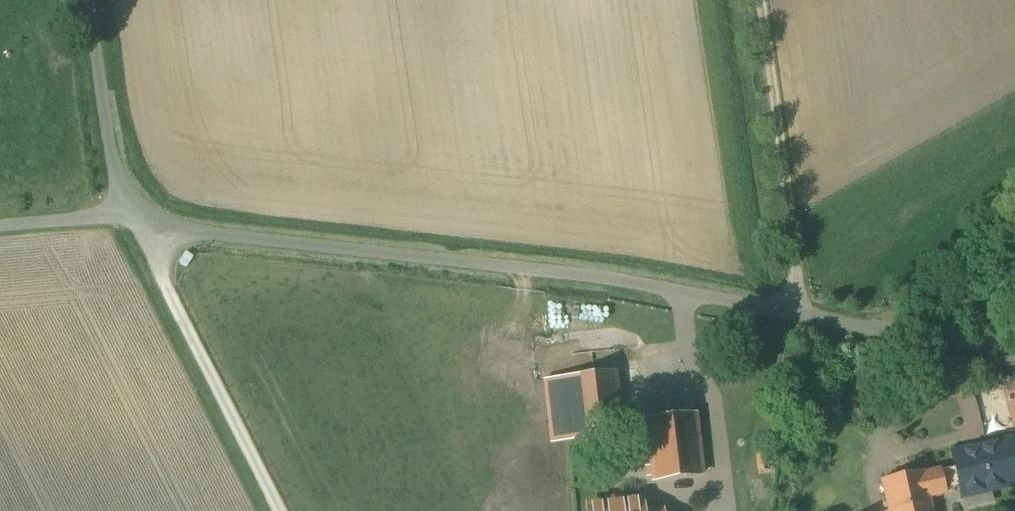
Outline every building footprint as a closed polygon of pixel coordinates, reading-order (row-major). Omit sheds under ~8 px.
[(625,376),(547,383),(553,445),(631,438),(625,376)] [(655,424),(664,510),(714,510),(704,419),(655,424)] [(962,496),(1014,484),(1014,464),(1010,442),(953,455),(962,496)] [(942,506),(959,502),(952,471),(891,484),(896,510),(943,510),(942,506)] [(594,505),(595,510),(652,510),(650,500),(594,505)]
